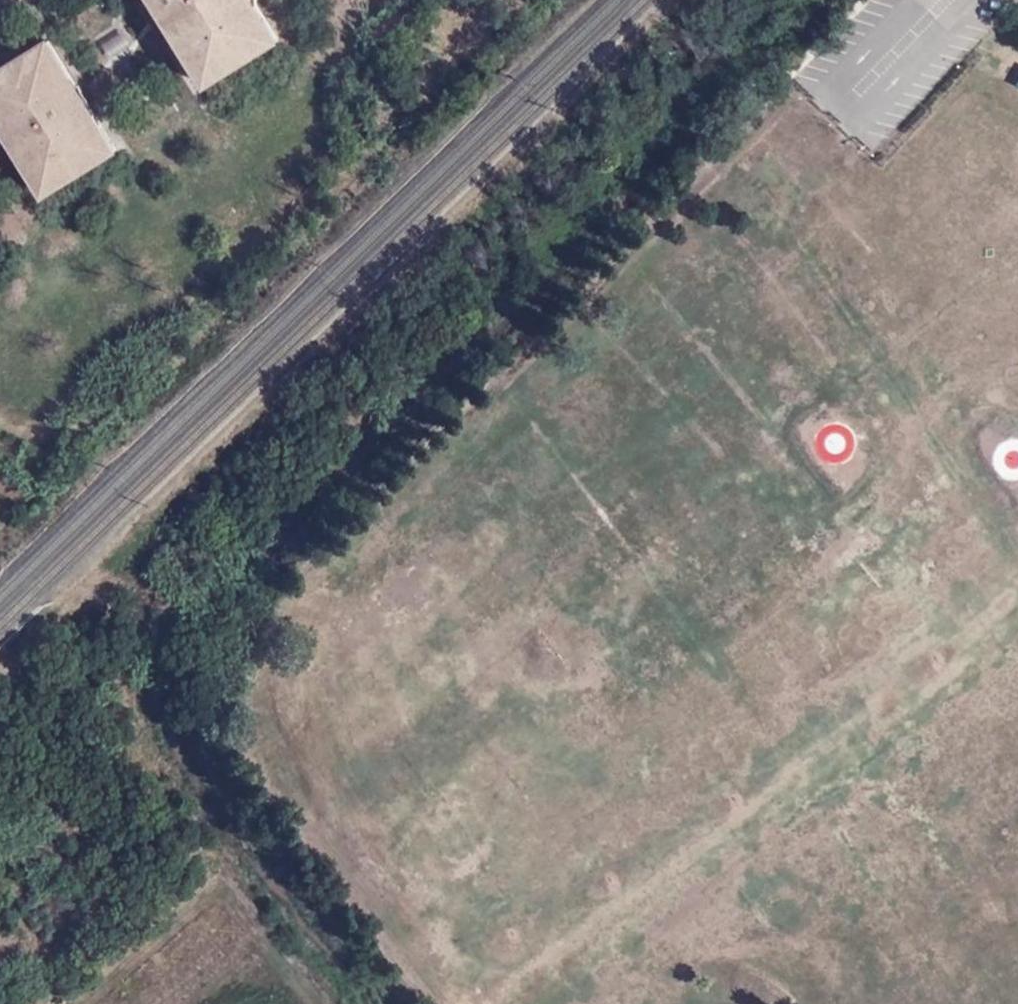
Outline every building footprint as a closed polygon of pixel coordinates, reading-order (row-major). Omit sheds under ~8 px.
[(147,1),(166,34),(173,29),(207,86),(279,40),(257,6),(258,0),(149,0),(147,1)] [(107,53),(126,42),(119,30),(100,40),(107,53)] [(109,156),(94,133),(96,132),(81,108),(89,103),(89,104),(91,104),(79,85),(78,86),(50,40),(0,71),(0,122),(5,130),(3,132),(15,151),(17,150),(22,158),(29,152),(38,168),(41,166),(54,190),(109,156)] [(94,133),(109,156),(117,151),(89,104),(89,103),(81,108),(96,132),(94,133)] [(45,195),(54,190),(41,166),(38,168),(29,152),(22,158),(45,195)]
